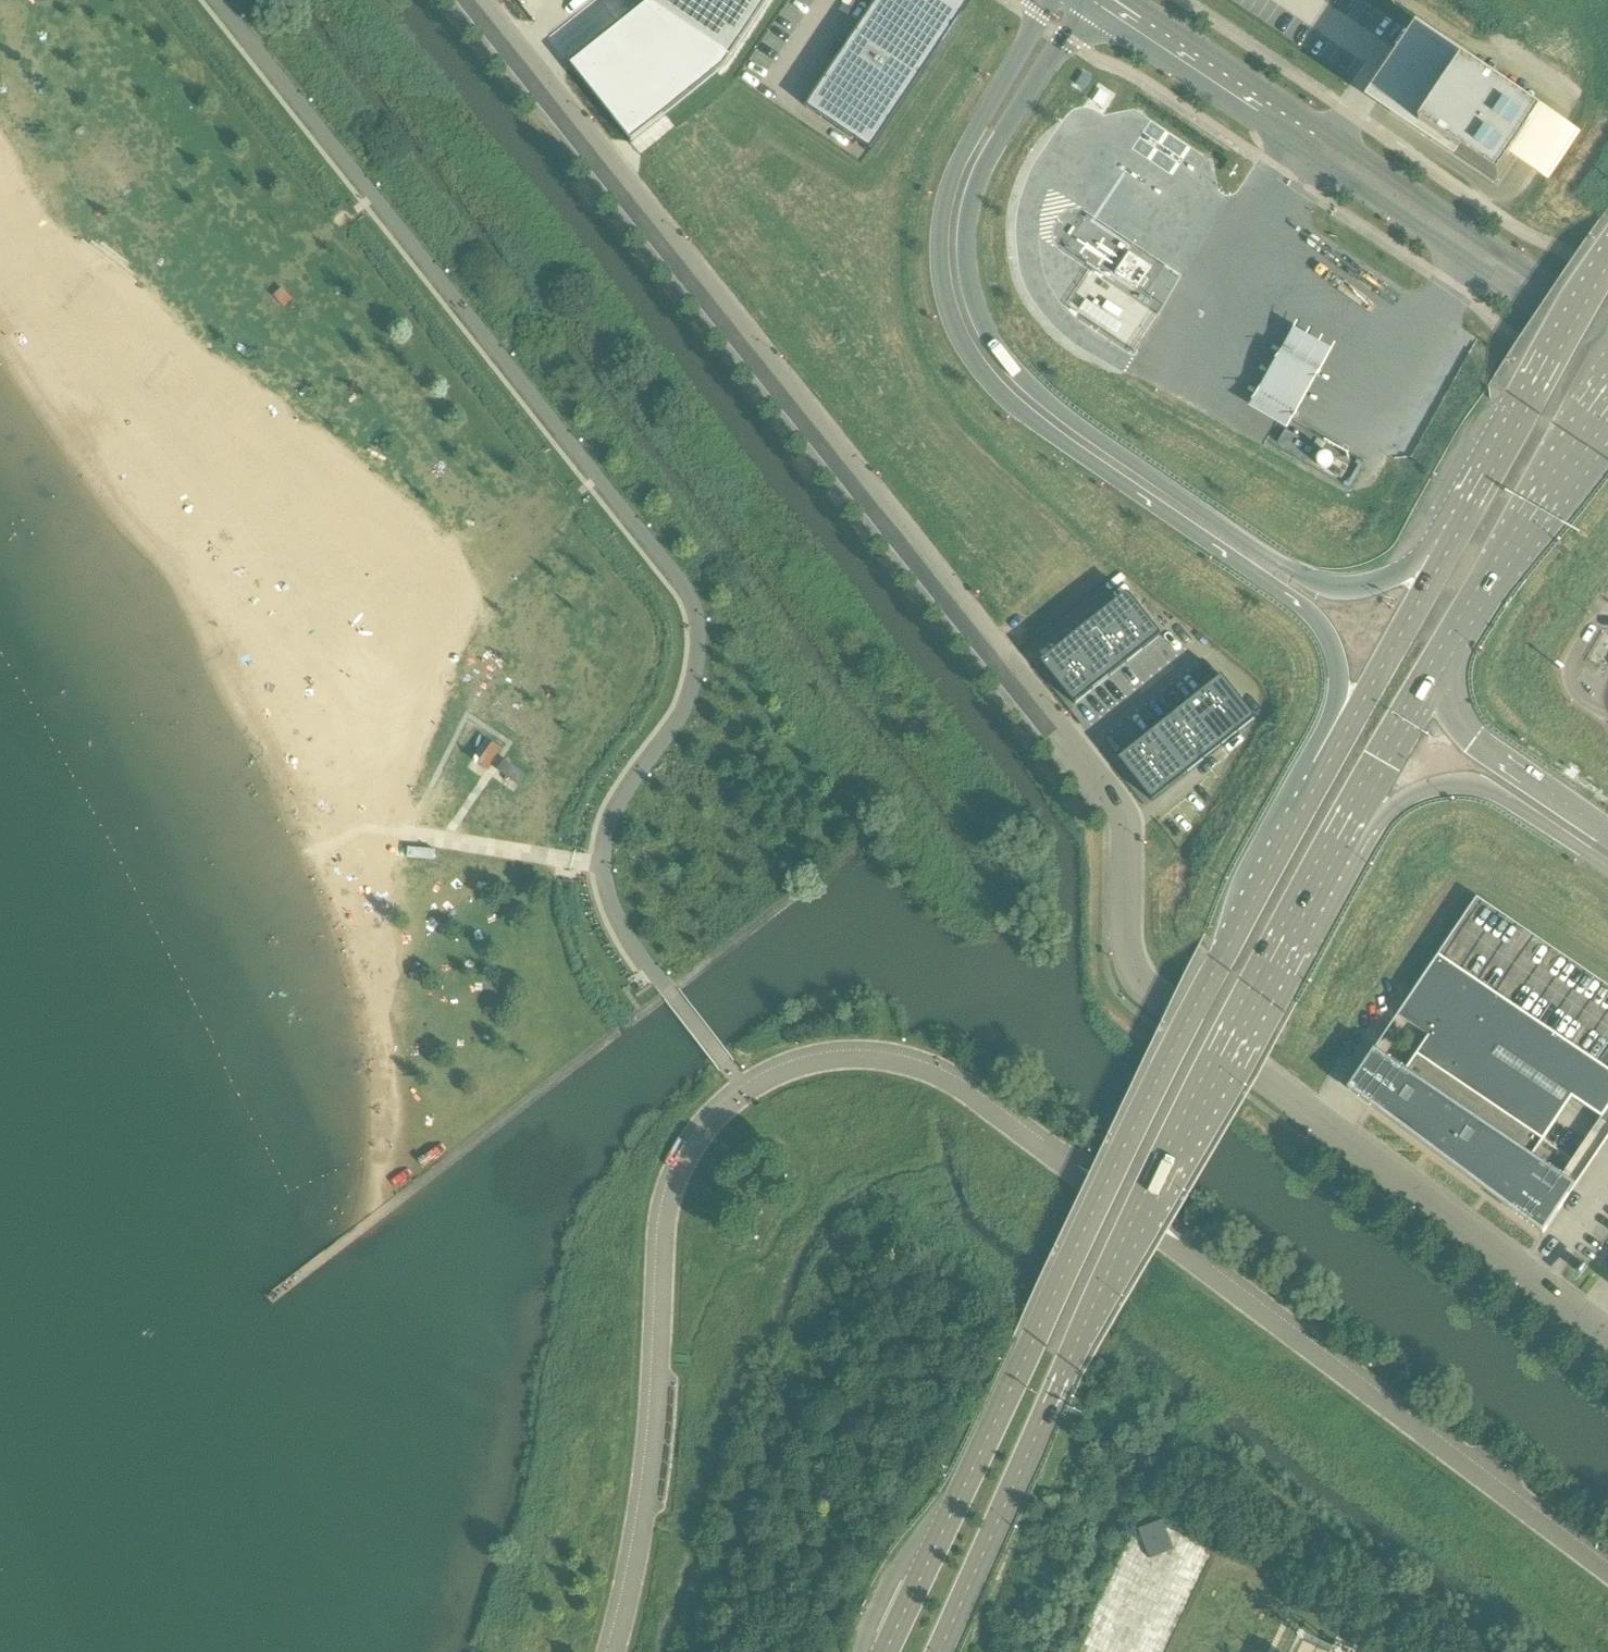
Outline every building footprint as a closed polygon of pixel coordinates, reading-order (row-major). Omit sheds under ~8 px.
[(564,64),(630,142),(723,68),(768,0),(641,0),(564,64)] [(874,9),(873,7),(861,24),(863,25),(853,40),(852,38),(835,63),(836,64),(827,79),(825,78),(806,107),(859,143),(859,142),(866,147),(866,148),(868,149),(869,150),(871,151),(972,0),(880,0),(874,9)] [(1502,176),(1512,161),(1519,166),(1548,186),(1581,138),(1530,104),(1526,110),(1429,45),(1412,33),(1369,97),(1412,126),(1461,158),(1497,183),(1502,176)] [(1083,92),(1091,80),(1083,74),(1074,87),(1083,92)] [(1101,109),(1109,97),(1100,91),(1092,103),(1101,109)] [(1115,274),(1137,289),(1151,267),(1129,253),(1115,274)] [(1279,430),(1286,434),(1293,421),(1331,355),(1292,333),(1247,412),(1279,430)] [(1319,449),(1285,430),(1278,443),(1312,463),(1319,449)] [(1317,463),(1318,466),(1319,468),(1321,470),(1324,471),(1326,471),(1329,470),(1331,469),(1332,467),(1333,464),(1333,462),(1333,459),(1331,457),(1329,456),(1326,455),(1324,455),(1321,456),(1319,458),(1318,460),(1317,463)] [(1123,589),(1106,603),(1140,646),(1158,632),(1123,589)] [(1140,646),(1106,603),(1089,617),(1123,660),(1140,646)] [(1106,673),(1123,660),(1089,617),(1071,630),(1106,673)] [(1054,644),(1088,687),(1106,673),(1071,630),(1054,644)] [(1088,687),(1054,644),(1037,658),(1071,701),(1088,687)] [(1218,672),(1201,686),(1235,729),(1253,716),(1218,672)] [(1235,729),(1201,686),(1184,700),(1218,743),(1235,729)] [(1218,743),(1184,700),(1166,714),(1201,757),(1218,743)] [(1166,714),(1149,728),(1183,771),(1201,757),(1166,714)] [(1132,741),(1166,785),(1183,771),(1149,728),(1132,741)] [(1149,798),(1166,785),(1132,741),(1114,755),(1149,798)] [(486,771),(501,749),(493,743),(478,765),(486,771)] [(526,775),(505,760),(497,771),(518,785),(526,775)] [(1347,1089),(1542,1234),(1607,1137),(1607,986),(1477,897),(1414,991),(1347,1089)] [(1163,1520),(1138,1529),(1150,1558),(1174,1549),(1163,1520)]
